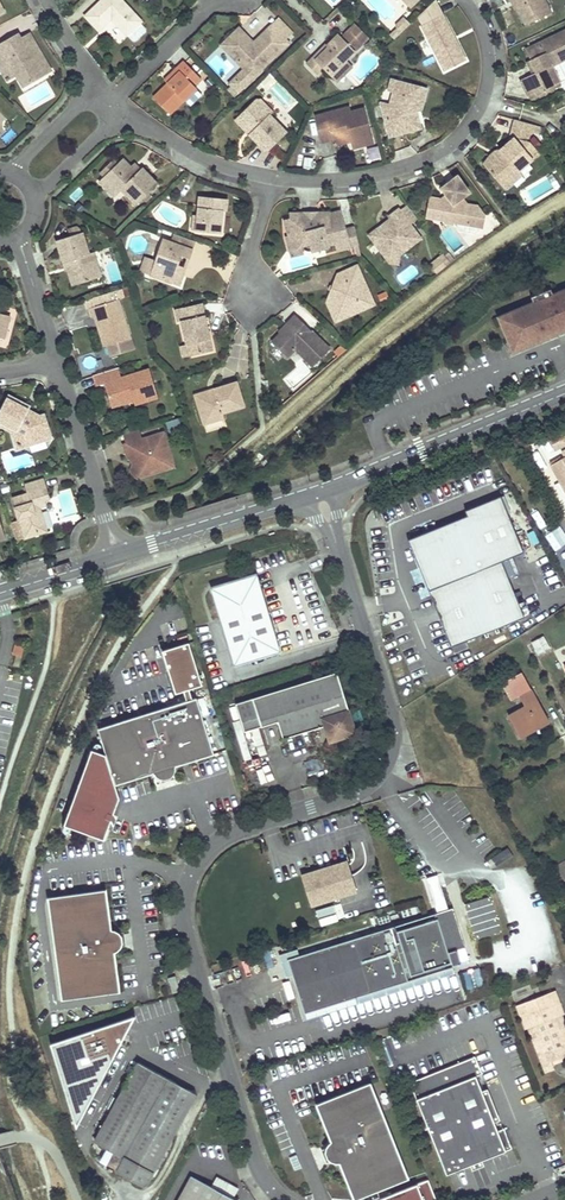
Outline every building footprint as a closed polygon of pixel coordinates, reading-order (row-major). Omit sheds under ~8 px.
[(122,0),(101,0),(86,15),(99,29),(112,17),(114,15),(116,17),(114,19),(127,33),(128,32),(139,21),(141,20),(122,0)] [(511,2),(513,0),(517,9),(525,25),(552,13),(546,0),(510,0),(511,2)] [(466,59),(456,39),(453,41),(445,25),(448,24),(437,2),(421,23),(421,24),(425,32),(424,32),(444,71),(466,59)] [(291,31),(278,18),(272,25),(284,38),(291,31)] [(144,25),(139,21),(128,32),(132,37),(136,37),(144,29),(144,25)] [(360,25),(357,21),(350,28),(353,32),(360,25)] [(284,38),(272,25),(260,37),(262,39),(257,45),(254,42),(240,27),(222,44),(245,68),(247,69),(254,62),(261,69),(288,42),(284,38)] [(370,35),(360,25),(353,32),(350,28),(342,36),(338,32),(332,38),(326,44),(327,45),(314,58),(313,56),(308,61),(317,71),(324,65),(331,73),(332,73),(338,80),(354,64),(347,58),(370,35)] [(408,41),(416,31),(409,25),(402,34),(403,37),(408,41)] [(527,49),(532,59),(531,60),(537,72),(533,74),(521,80),(528,95),(536,91),(538,95),(538,96),(560,86),(551,66),(564,59),(564,31),(527,49)] [(30,32),(21,37),(13,41),(10,37),(0,42),(0,44),(2,47),(0,48),(0,67),(1,69),(14,63),(19,73),(16,75),(23,87),(52,71),(41,52),(30,32)] [(21,37),(19,32),(10,37),(13,41),(21,37)] [(403,49),(408,41),(403,37),(398,45),(403,49)] [(326,44),(313,56),(314,58),(327,45),(326,44)] [(533,74),(537,72),(531,60),(528,61),(533,74)] [(201,78),(184,61),(178,66),(181,70),(167,83),(153,96),(170,113),(197,87),(194,84),(201,78)] [(254,62),(247,69),(253,76),(261,69),(254,62)] [(14,63),(1,69),(7,80),(16,75),(19,73),(14,63)] [(164,80),(167,83),(181,70),(178,66),(164,80)] [(244,84),(253,76),(247,69),(245,68),(236,76),(244,84)] [(244,84),(236,76),(230,82),(233,85),(238,90),(244,84)] [(426,89),(390,79),(387,90),(392,91),(388,104),(381,106),(389,136),(415,129),(410,111),(415,110),(416,110),(419,99),(423,100),(426,89)] [(235,93),(238,90),(233,85),(230,88),(235,93)] [(285,133),(268,117),(263,111),(262,105),(259,101),(253,101),(237,116),(251,131),(247,134),(265,152),(285,133)] [(268,117),(271,114),(262,105),(263,111),(268,117)] [(363,108),(349,111),(348,106),(316,115),(323,141),(331,138),(350,133),(352,139),(354,148),(373,142),(363,108)] [(420,127),(415,110),(410,111),(415,129),(420,127)] [(251,131),(237,116),(233,120),(247,134),(251,131)] [(532,124),(515,119),(508,143),(500,150),(502,152),(496,158),(491,158),(484,164),(500,183),(505,189),(521,176),(518,172),(539,154),(527,141),(530,132),(532,124)] [(540,126),(532,124),(530,132),(538,134),(540,126)] [(333,145),(352,139),(350,133),(331,138),(333,145)] [(370,157),(379,153),(375,144),(366,147),(370,157)] [(500,150),(495,151),(490,155),(484,164),(491,158),(496,158),(502,152),(500,150)] [(157,183),(141,167),(140,169),(136,173),(131,168),(123,159),(100,180),(108,189),(115,183),(120,189),(121,187),(136,203),(157,183)] [(135,164),(131,168),(136,173),(140,169),(135,164)] [(450,196),(445,200),(441,199),(431,197),(428,216),(445,219),(445,220),(446,220),(446,221),(447,221),(452,222),(455,221),(458,221),(458,226),(460,229),(476,232),(479,230),(480,225),(482,226),(484,214),(478,206),(467,204),(462,197),(470,191),(459,176),(443,187),(448,194),(450,196)] [(115,183),(108,189),(113,195),(120,189),(115,183)] [(226,209),(227,198),(200,196),(198,214),(197,230),(221,233),(222,213),(221,213),(221,208),(223,208),(226,209)] [(418,217),(408,204),(401,209),(411,222),(418,217)] [(401,209),(399,207),(389,215),(391,217),(383,223),(385,226),(381,228),(380,226),(369,234),(387,258),(396,251),(399,255),(400,254),(422,237),(411,222),(401,209)] [(345,229),(341,211),(330,214),(330,216),(320,219),(319,212),(301,212),(301,216),(292,219),(287,221),(291,236),(297,234),(300,247),(302,247),(312,244),(315,251),(331,247),(330,244),(337,242),(338,248),(349,245),(345,229)] [(70,235),(57,239),(64,262),(68,260),(71,267),(68,268),(73,284),(96,277),(89,254),(82,231),(81,231),(79,227),(77,225),(67,228),(70,235)] [(361,254),(354,227),(345,229),(349,245),(349,246),(354,245),(356,256),(361,254)] [(174,234),(171,243),(191,250),(195,241),(174,234)] [(304,254),(302,247),(300,247),(297,234),(291,236),(288,237),(293,257),(304,254)] [(171,243),(161,240),(154,260),(148,275),(148,276),(170,284),(174,274),(180,257),(188,260),(191,250),(171,243)] [(399,255),(396,251),(387,258),(390,262),(399,263),(400,254),(399,255)] [(455,258),(450,251),(445,254),(451,261),(455,258)] [(94,252),(89,254),(96,277),(101,276),(94,252)] [(437,272),(451,261),(445,254),(445,253),(431,264),(437,272)] [(140,271),(148,275),(154,260),(145,257),(140,271)] [(188,260),(180,257),(174,274),(182,277),(188,260)] [(373,304),(357,266),(338,274),(327,302),(336,304),(339,311),(345,309),(348,315),(373,304)] [(100,304),(90,307),(92,316),(95,316),(99,314),(102,325),(98,326),(104,345),(130,337),(115,290),(97,295),(100,304)] [(559,299),(557,293),(537,301),(539,306),(502,320),(516,356),(552,343),(551,339),(564,334),(564,296),(559,299)] [(100,304),(97,295),(83,300),(86,309),(90,307),(100,304)] [(327,302),(335,321),(348,315),(345,309),(339,311),(336,304),(327,302)] [(201,303),(174,309),(176,321),(181,320),(185,344),(188,356),(211,351),(205,321),(201,303)] [(3,338),(10,315),(0,313),(0,337),(3,338)] [(329,350),(295,314),(288,321),(291,323),(280,334),(279,333),(271,341),(286,357),(295,348),(312,366),(329,350)] [(291,323),(288,321),(277,331),(279,333),(280,334),(291,323)] [(564,338),(564,334),(551,339),(552,343),(564,338)] [(0,338),(0,347),(7,348),(9,339),(0,338)] [(179,346),(181,357),(188,356),(185,344),(179,346)] [(122,376),(118,367),(93,375),(96,385),(104,383),(111,406),(128,401),(127,399),(132,398),(133,400),(134,404),(157,396),(149,368),(122,376)] [(242,407),(235,383),(212,390),(214,393),(194,399),(202,426),(222,419),(220,414),(242,407)] [(212,390),(193,396),(194,399),(214,393),(212,390)] [(10,395),(0,414),(0,424),(16,432),(14,435),(16,442),(24,446),(45,439),(43,429),(48,428),(44,413),(39,415),(35,416),(29,413),(30,410),(27,409),(29,405),(10,395)] [(43,429),(45,439),(51,437),(48,428),(43,429)] [(139,439),(136,430),(121,435),(124,444),(139,439)] [(169,458),(161,432),(139,439),(124,444),(121,445),(124,455),(128,454),(130,463),(131,464),(134,463),(135,468),(133,471),(135,478),(155,472),(153,466),(162,463),(161,461),(169,458)] [(552,464),(564,487),(564,457),(552,464)] [(172,467),(169,458),(161,461),(162,463),(153,466),(155,472),(172,467)] [(50,498),(44,479),(24,485),(27,494),(13,498),(12,498),(18,520),(12,522),(17,540),(24,538),(46,531),(39,508),(38,503),(45,500),(50,498)] [(68,489),(59,494),(63,502),(72,498),(68,489)] [(523,618),(501,562),(523,554),(501,497),(465,511),(467,516),(408,539),(450,647),(523,618)] [(546,537),(555,552),(564,546),(564,534),(561,527),(546,537)] [(262,606),(254,578),(250,579),(250,578),(238,579),(240,584),(236,585),(235,583),(231,584),(231,586),(227,588),(226,583),(216,589),(216,590),(212,592),(233,662),(275,649),(262,606)] [(531,643),(538,655),(551,649),(544,636),(531,643)] [(190,641),(162,650),(175,692),(203,684),(190,641)] [(358,734),(339,672),(235,704),(244,732),(264,727),(278,722),(279,725),(284,739),(325,726),(330,742),(358,734)] [(508,718),(520,739),(550,721),(546,713),(544,713),(522,673),(510,680),(507,675),(500,679),(511,700),(519,696),(525,708),(508,718)] [(192,689),(178,692),(180,701),(194,699),(192,689)] [(197,699),(98,728),(115,786),(154,774),(156,777),(160,779),(174,775),(176,771),(176,767),(214,755),(197,699)] [(260,783),(274,779),(269,764),(256,768),(260,783)] [(513,858),(507,849),(491,859),(497,868),(513,858)] [(355,891),(346,861),(301,874),(311,905),(355,891)] [(557,867),(564,879),(564,862),(557,867)] [(106,890),(48,898),(61,1001),(120,993),(115,953),(118,951),(121,948),(119,933),(115,931),(111,930),(106,890)] [(503,931),(492,895),(466,903),(477,939),(503,931)] [(454,908),(437,913),(449,951),(458,948),(465,946),(454,908)] [(449,951),(437,913),(289,959),(305,1012),(462,962),(458,948),(449,951)] [(238,967),(231,969),(235,980),(241,978),(238,967)] [(462,971),(465,988),(483,984),(479,967),(462,971)] [(175,977),(168,979),(172,994),(179,992),(175,977)] [(516,1006),(525,1029),(527,1028),(545,1072),(554,1069),(551,1061),(564,1056),(564,1025),(561,1015),(564,1014),(554,991),(516,1006)] [(50,1043),(76,1127),(135,1016),(50,1043)] [(475,1054),(410,1081),(447,1173),(493,1154),(512,1146),(504,1126),(498,1129),(476,1074),(482,1072),(475,1054)] [(195,1092),(138,1062),(96,1142),(125,1157),(153,1172),(195,1092)] [(409,1177),(372,1083),(317,1105),(331,1142),(329,1144),(326,1148),(326,1153),(327,1155),(328,1158),(331,1161),(336,1162),(340,1162),(354,1199),(409,1177)] [(125,1157),(118,1171),(146,1186),(153,1172),(125,1157)] [(191,1176),(178,1199),(236,1199),(220,1191),(191,1176)] [(216,1180),(213,1187),(234,1195),(237,1189),(216,1180)] [(431,1182),(381,1194),(382,1199),(435,1199),(431,1182)]
